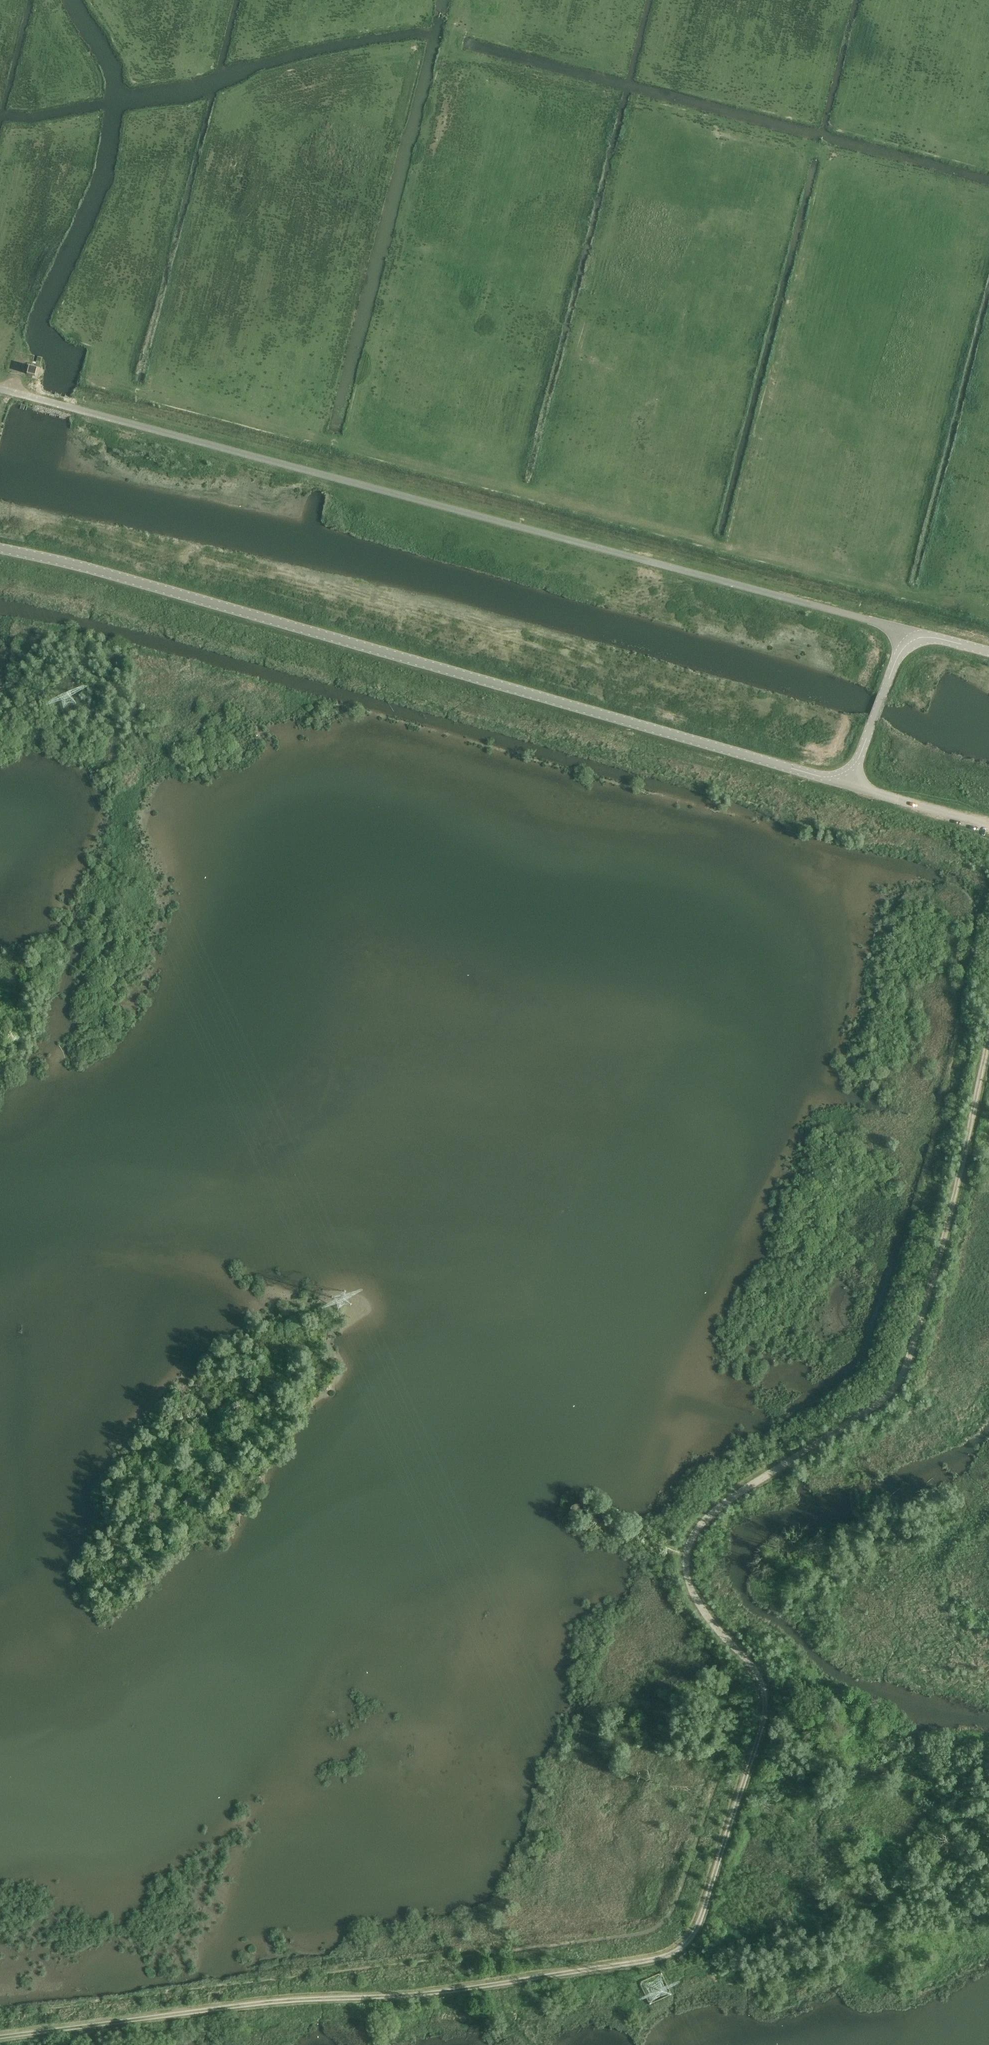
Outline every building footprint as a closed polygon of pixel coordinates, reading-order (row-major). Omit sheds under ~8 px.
[(35,377),(37,368),(29,366),(27,374),(35,377)] [(578,1511),(581,1505),(578,1503),(572,1505),(570,1509),(572,1515),(574,1517),(578,1511)]
